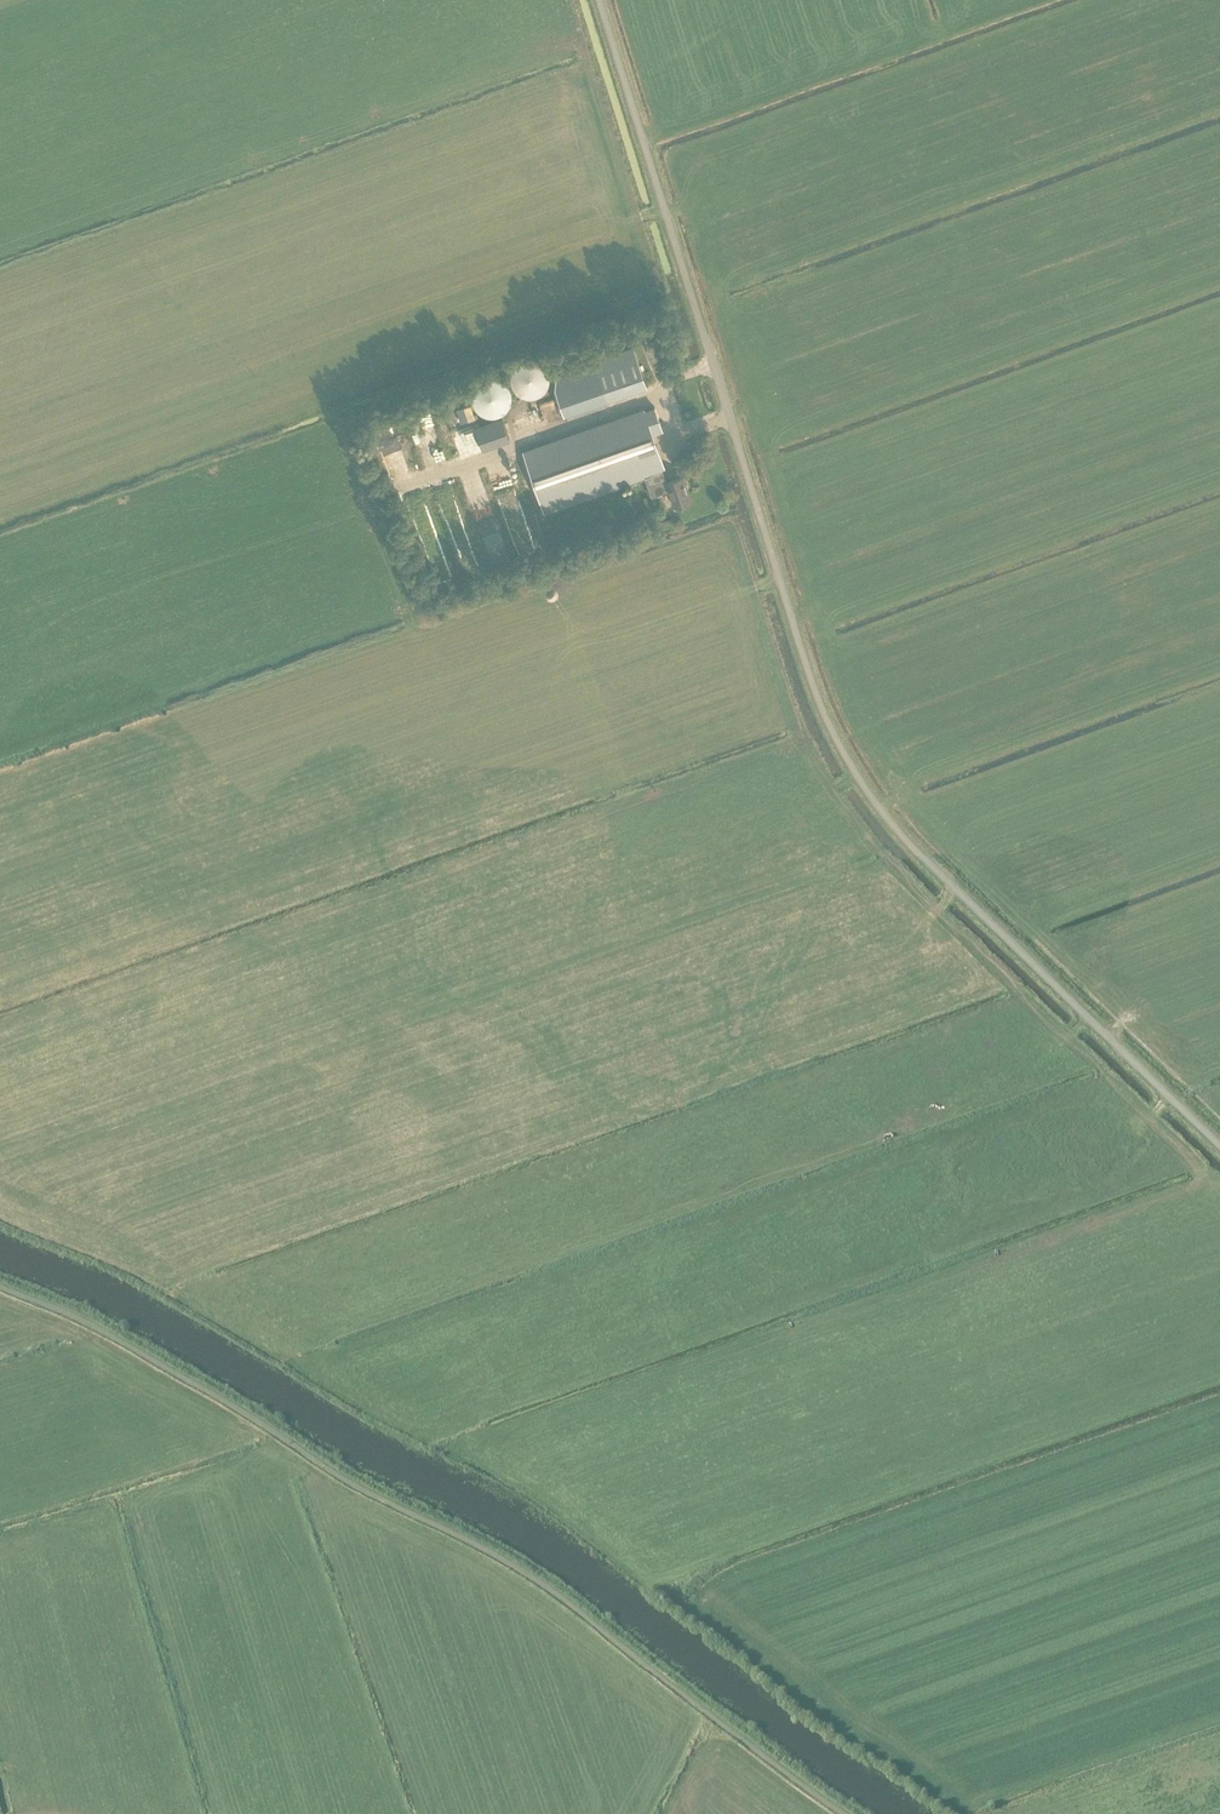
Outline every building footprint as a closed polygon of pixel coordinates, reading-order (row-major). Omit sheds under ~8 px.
[(649,332),(637,337),(643,356),(653,352),(650,346),(654,345),(649,332)] [(647,385),(634,346),(611,354),(624,392),(647,385)] [(510,376),(510,377),(510,379),(511,381),(511,382),(511,384),(512,386),(513,387),(514,388),(515,390),(516,391),(517,392),(519,393),(520,394),(522,395),(523,396),(525,396),(526,397),(528,397),(530,397),(532,397),(533,397),(535,396),(537,396),(538,395),(540,394),(541,393),(542,392),(544,391),(545,390),(546,388),(547,387),(548,386),(548,384),(549,382),(549,381),(549,379),(549,377),(549,376),(549,374),(549,372),(548,371),(548,369),(547,367),(546,366),(545,365),(544,363),(542,362),(541,361),(540,360),(538,359),(537,359),(535,358),(533,358),(532,358),(530,358),(528,358),(526,358),(525,358),(523,359),(522,359),(520,360),(519,361),(517,362),(516,363),(515,365),(514,366),(513,367),(512,369),(511,371),(511,372),(511,374),(510,376)] [(559,371),(578,367),(577,362),(558,366),(559,371)] [(511,399),(511,397),(511,395),(511,394),(510,392),(510,390),(509,389),(508,387),(508,386),(507,385),(505,383),(504,382),(503,381),(501,380),(500,379),(498,379),(497,378),(495,378),(493,378),(492,378),(490,378),(488,378),(487,378),(485,379),(483,379),(482,380),(480,381),(479,382),(478,383),(477,385),(476,386),(475,387),(474,389),(473,390),(473,392),(472,394),(472,395),(472,397),(472,399),(472,400),(473,402),(473,404),(474,405),(475,407),(476,408),(477,410),(478,411),(479,412),(480,413),(482,414),(483,415),(485,415),(487,416),(488,416),(490,417),(492,417),(493,417),(495,416),(497,416),(498,415),(500,415),(501,414),(503,413),(504,412),(505,411),(506,410),(508,408),(508,407),(509,405),(510,404),(510,402),(511,400),(511,399)] [(557,399),(540,400),(541,418),(558,417),(557,399)] [(644,411),(523,453),(543,510),(644,475),(651,496),(668,490),(674,507),(691,501),(683,476),(666,482),(662,468),(664,467),(644,411)] [(510,439),(502,416),(473,426),(481,449),(510,439)] [(449,423),(441,426),(446,438),(453,435),(449,423)] [(396,442),(381,444),(382,456),(397,454),(396,442)]
